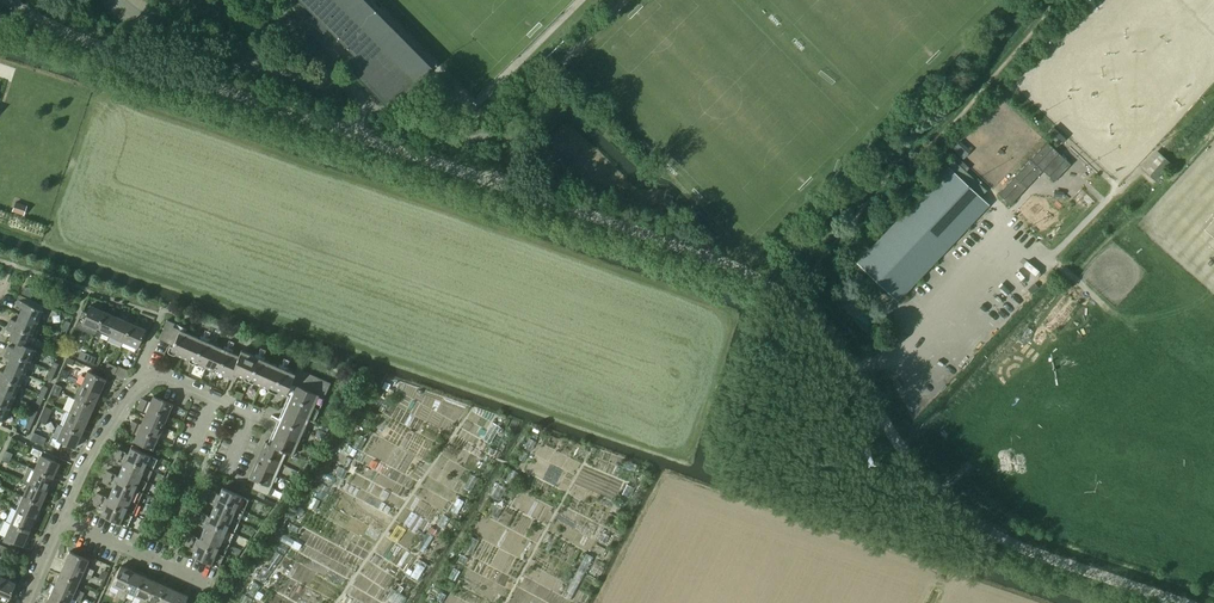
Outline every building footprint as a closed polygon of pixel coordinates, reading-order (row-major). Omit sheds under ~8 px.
[(355,56),(347,65),(389,108),(431,66),(365,0),(299,0),(355,56)] [(565,97),(560,101),(576,118),(581,113),(565,97)] [(1051,128),(1047,133),(1059,143),(1063,139),(1051,128)] [(1047,142),(998,194),(1010,205),(1042,170),(1054,181),(1070,164),(1047,142)] [(898,300),(988,204),(980,197),(986,190),(966,171),(969,167),(949,148),(941,157),(949,165),(857,262),(898,300)] [(1164,158),(1149,175),(1154,180),(1170,163),(1164,158)] [(635,182),(633,187),(646,191),(648,186),(635,182)] [(666,193),(664,200),(671,202),(673,196),(666,193)] [(15,202),(13,210),(24,214),(27,206),(15,202)] [(24,286),(21,293),(31,297),(34,290),(24,286)] [(19,300),(16,305),(22,308),(19,314),(37,322),(42,310),(19,300)] [(82,310),(78,320),(82,322),(81,324),(91,328),(89,333),(94,335),(104,312),(91,306),(88,313),(82,310)] [(104,312),(94,335),(99,337),(101,333),(102,333),(110,336),(118,318),(104,312)] [(11,318),(8,324),(32,334),(37,322),(19,314),(16,321),(11,318)] [(118,318),(110,336),(123,342),(131,324),(118,318)] [(66,320),(62,329),(67,331),(71,323),(66,320)] [(162,332),(159,340),(173,346),(172,350),(176,352),(175,354),(183,358),(194,335),(186,332),(187,328),(175,323),(172,321),(168,320),(163,329),(162,332)] [(8,324),(6,329),(12,331),(9,338),(17,342),(26,346),(27,345),(32,334),(8,324)] [(131,324),(123,342),(137,348),(145,330),(131,324)] [(55,345),(60,347),(64,338),(59,335),(55,345)] [(194,335),(183,358),(190,361),(191,358),(200,362),(199,365),(200,365),(206,368),(216,345),(208,342),(207,341),(199,338),(194,335)] [(8,345),(6,351),(30,361),(35,349),(27,345),(26,346),(17,342),(14,348),(8,345)] [(60,347),(55,345),(52,353),(57,355),(60,347)] [(67,345),(65,351),(72,354),(75,349),(67,345)] [(216,345),(206,368),(213,371),(214,369),(223,373),(222,375),(230,379),(233,372),(243,350),(241,349),(238,355),(232,352),(231,352),(223,348),(216,345)] [(244,352),(234,373),(261,385),(271,364),(262,360),(265,352),(260,349),(256,357),(244,352)] [(81,350),(78,358),(83,360),(87,353),(81,350)] [(7,365),(25,373),(30,361),(6,351),(4,356),(10,359),(7,365)] [(87,353),(83,360),(93,365),(96,357),(87,353)] [(54,361),(50,370),(55,373),(59,363),(54,361)] [(271,362),(261,385),(269,388),(270,386),(279,390),(278,392),(284,395),(294,373),(287,369),(286,369),(278,365),(271,362)] [(110,372),(113,365),(108,363),(105,370),(110,372)] [(19,385),(25,373),(7,365),(4,372),(0,370),(0,376),(19,385)] [(296,368),(294,373),(284,395),(291,398),(271,443),(266,441),(250,477),(256,480),(253,488),(268,494),(286,452),(291,454),(307,419),(313,421),(330,383),(296,368)] [(67,378),(70,371),(63,369),(60,376),(67,378)] [(50,371),(46,379),(52,381),(55,373),(50,370),(50,371)] [(81,385),(100,393),(106,380),(88,371),(81,385)] [(14,397),(19,385),(0,376),(0,390),(14,397)] [(53,389),(60,392),(62,387),(55,383),(53,389)] [(40,395),(45,397),(49,387),(44,385),(40,395)] [(100,393),(81,385),(75,399),(94,407),(100,393)] [(389,388),(386,393),(391,396),(394,391),(389,388)] [(235,389),(232,396),(241,400),(244,393),(235,389)] [(9,408),(14,397),(0,390),(0,404),(9,408)] [(45,397),(40,395),(36,403),(41,405),(45,397)] [(163,427),(173,404),(153,396),(150,402),(142,399),(138,408),(146,412),(143,418),(163,427)] [(94,407),(75,399),(69,412),(88,420),(94,407)] [(3,421),(4,421),(9,408),(0,404),(0,419),(3,421)] [(41,416),(48,419),(52,410),(45,406),(41,416)] [(29,418),(34,420),(38,411),(33,409),(29,418)] [(88,420),(69,412),(63,426),(82,434),(88,420)] [(48,419),(41,416),(39,420),(46,424),(48,419)] [(34,420),(29,418),(25,427),(30,429),(34,420)] [(133,440),(153,449),(163,427),(143,418),(140,425),(132,421),(128,430),(136,434),(133,440)] [(493,422),(483,439),(490,444),(500,426),(493,422)] [(82,434),(63,426),(57,439),(75,448),(82,434)] [(318,429),(316,435),(322,437),(325,432),(318,429)] [(34,432),(31,440),(43,445),(46,438),(34,432)] [(360,435),(353,446),(360,450),(367,438),(360,435)] [(529,438),(524,448),(531,451),(536,441),(529,438)] [(114,455),(112,459),(123,464),(121,469),(147,481),(157,458),(131,447),(128,453),(117,448),(116,449),(115,452),(120,454),(119,457),(114,455)] [(3,455),(11,459),(13,453),(6,450),(3,455)] [(523,450),(519,459),(524,462),(528,453),(523,450)] [(35,469),(53,477),(59,463),(41,455),(35,469)] [(348,457),(344,465),(348,467),(352,459),(348,457)] [(53,477),(35,469),(28,466),(22,480),(29,483),(47,491),(53,477)] [(341,467),(337,475),(343,479),(347,470),(341,467)] [(104,477),(102,481),(113,486),(111,491),(138,503),(147,481),(121,469),(118,475),(107,470),(105,474),(110,477),(109,479),(104,477)] [(512,469),(506,480),(512,483),(518,472),(512,469)] [(471,474),(463,488),(470,492),(478,478),(471,474)] [(500,482),(492,495),(499,499),(506,486),(500,482)] [(29,483),(23,496),(41,504),(47,491),(29,483)] [(627,485),(622,495),(629,498),(634,488),(627,485)] [(205,495),(203,499),(215,504),(212,509),(239,521),(249,499),(222,487),(220,493),(208,488),(208,489),(207,492),(206,493),(212,495),(211,497),(205,495)] [(127,526),(138,503),(111,492),(109,497),(98,492),(96,497),(95,496),(93,499),(95,499),(93,503),(104,508),(101,514),(127,526)] [(23,496),(17,510),(35,518),(41,504),(23,496)] [(313,497),(308,507),(315,510),(320,500),(313,497)] [(458,498),(450,511),(457,514),(464,502),(458,498)] [(497,504),(491,515),(497,518),(503,508),(497,504)] [(17,510),(11,523),(29,531),(35,518),(17,510)] [(229,544),(239,522),(213,510),(210,515),(199,511),(197,515),(196,514),(194,517),(196,518),(194,521),(206,526),(203,532),(229,544)] [(5,537),(3,541),(19,548),(21,544),(23,545),(29,531),(11,523),(5,537)] [(218,567),(229,544),(203,532),(200,538),(190,533),(188,537),(186,536),(185,539),(186,540),(185,543),(196,548),(192,556),(218,567)] [(427,532),(417,548),(424,552),(434,536),(427,532)] [(603,532),(599,540),(605,544),(609,536),(603,532)] [(284,535),(281,540),(291,546),(295,541),(284,535)] [(472,536),(465,549),(472,553),(479,540),(472,536)] [(7,555),(10,548),(0,544),(0,551),(7,555)] [(280,544),(277,549),(285,553),(288,548),(280,544)] [(70,551),(65,562),(92,574),(94,570),(86,566),(89,559),(70,551)] [(277,551),(268,563),(274,568),(283,555),(277,551)] [(586,553),(563,596),(570,600),(593,557),(586,553)] [(60,573),(79,582),(82,576),(90,579),(92,574),(65,562),(60,573)] [(418,563),(410,576),(417,580),(425,567),(418,563)] [(120,598),(132,570),(121,565),(112,584),(119,587),(115,596),(120,598)] [(266,566),(257,578),(263,583),(272,571),(266,566)] [(453,567),(448,577),(455,581),(460,571),(453,567)] [(135,594),(143,576),(132,570),(120,598),(125,600),(128,591),(135,594)] [(55,584),(82,596),(84,591),(76,588),(79,582),(60,573),(55,584)] [(7,600),(15,582),(0,575),(0,597),(7,600)] [(154,580),(143,576),(135,594),(141,597),(139,602),(144,602),(154,580)] [(151,602),(154,602),(157,602),(165,585),(155,581),(145,602),(150,602),(151,602)] [(255,581),(247,592),(254,596),(262,586),(255,581)] [(50,595),(67,602),(70,602),(72,598),(80,601),(82,597),(55,585),(50,595)] [(157,602),(171,602),(177,591),(176,590),(165,585),(157,602)] [(385,601),(388,602),(403,602),(406,597),(393,589),(385,601)] [(171,602),(184,602),(188,596),(177,591),(171,602)] [(239,600),(243,602),(242,602),(250,602),(252,599),(243,594),(239,600)]
